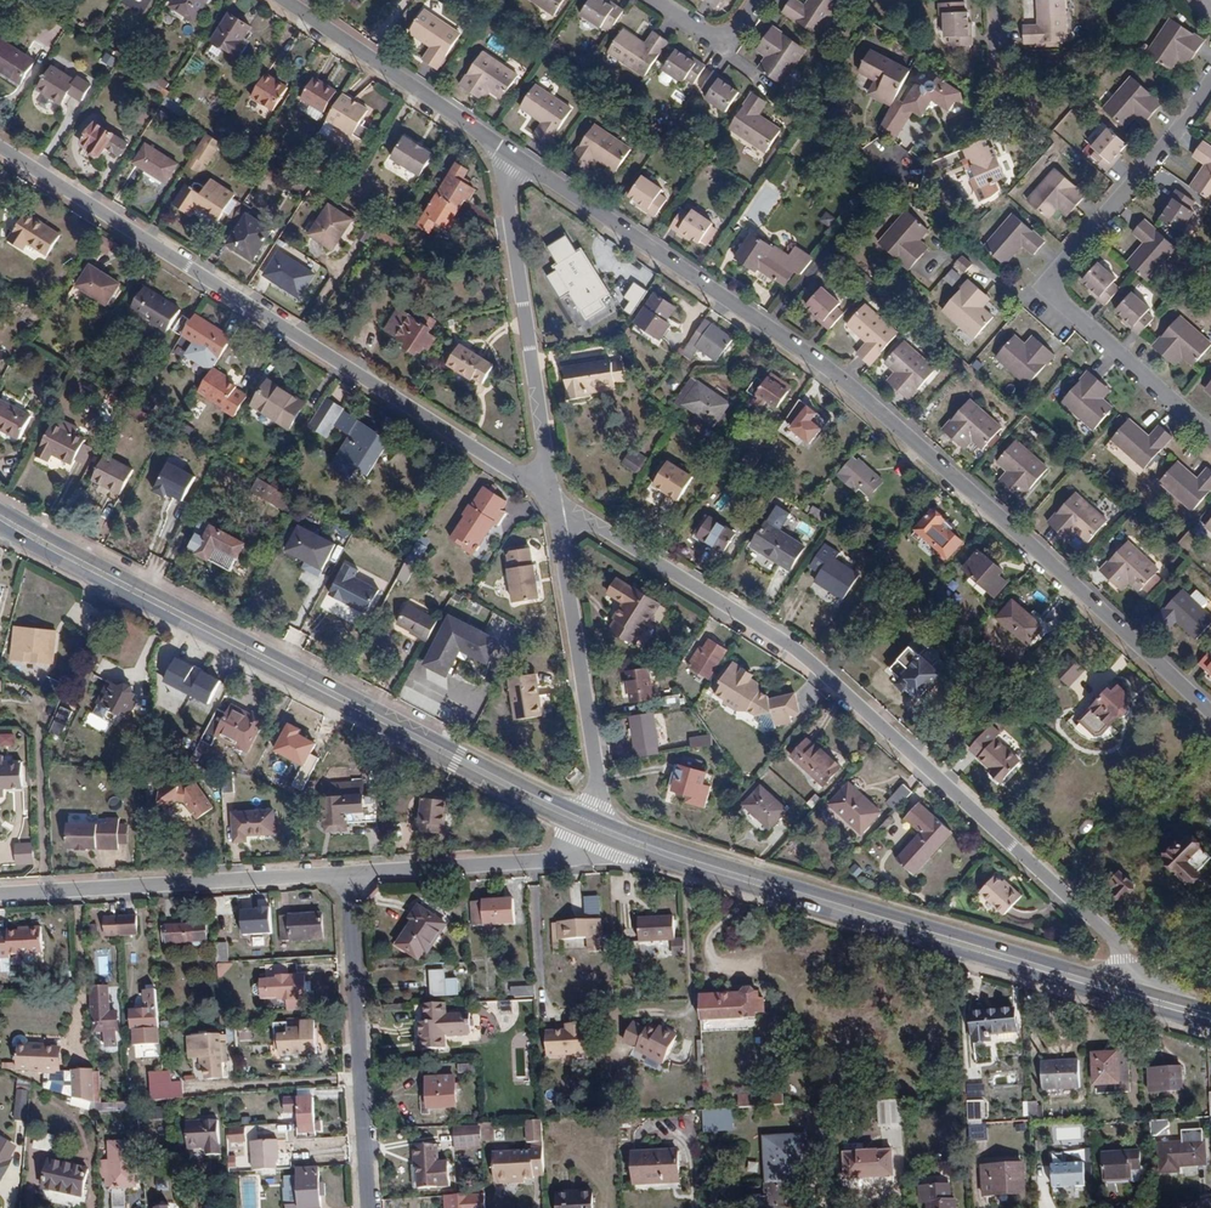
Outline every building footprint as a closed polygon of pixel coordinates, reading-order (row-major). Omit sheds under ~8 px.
[(195,21),(209,0),(169,0),(164,8),(181,19),(184,14),(195,21)] [(554,14),(563,0),(534,0),(554,14)] [(603,22),(612,28),(623,10),(613,2),(610,6),(602,0),(591,0),(582,14),(600,26),(603,22)] [(796,0),(792,0),(783,12),(818,35),(842,0),(810,0),(806,7),(796,0)] [(1029,39),(1037,39),(1060,38),(1071,38),(1070,0),(1043,0),(1044,22),(1029,22),(1029,39)] [(974,32),(971,33),(970,22),(970,11),(966,11),(966,1),(940,3),(941,15),(945,15),(947,37),(953,37),(954,46),(956,46),(972,45),(975,44),(974,32)] [(421,58),(437,69),(459,34),(423,10),(409,32),(430,46),(421,58)] [(230,14),(214,40),(240,57),(251,41),(246,37),(252,28),(230,14)] [(1145,52),(1168,68),(1177,56),(1180,50),(1190,57),(1202,39),(1170,16),(1145,52)] [(771,52),(767,57),(759,69),(783,85),(807,49),(774,27),(761,46),(771,52)] [(623,30),(608,52),(645,76),(668,42),(652,32),(644,45),(623,30)] [(35,61),(0,38),(0,64),(2,65),(0,68),(0,70),(20,83),(35,61)] [(761,46),(758,51),(767,57),(771,52),(761,46)] [(1177,56),(1186,63),(1190,57),(1180,50),(1177,56)] [(111,67),(116,59),(105,52),(100,61),(111,67)] [(483,52),(461,85),(480,98),(485,89),(491,92),(502,99),(519,75),(483,52)] [(681,84),(685,80),(693,85),(704,68),(695,62),(692,65),(683,59),(675,53),(663,71),(681,84)] [(881,86),(876,100),(893,107),(907,71),(866,55),(858,76),(876,84),(881,86)] [(695,62),(686,56),(683,59),(692,65),(695,62)] [(61,104),(76,81),(53,67),(39,89),(61,104)] [(722,79),(712,72),(700,90),(707,96),(704,100),(724,113),(736,94),(728,88),(719,83),(722,79)] [(166,97),(170,92),(144,74),(139,83),(155,94),(157,91),(166,97)] [(253,98),(273,110),(287,87),(267,75),(253,98)] [(1160,102),(1131,76),(1102,107),(1124,125),(1133,115),(1137,111),(1146,118),(1160,102)] [(300,98),(323,112),(335,93),(328,88),(327,90),(323,87),(324,85),(312,78),(300,98)] [(728,88),(730,85),(722,79),(719,83),(728,88)] [(881,121),(895,133),(920,117),(931,101),(949,111),(961,92),(944,83),(918,81),(905,98),(881,121)] [(876,84),(870,98),(876,100),(881,86),(876,84)] [(535,134),(550,144),(572,109),(536,85),(521,106),(544,122),(535,134)] [(491,92),(485,89),(480,98),(485,101),(491,92)] [(345,95),(347,93),(344,91),(328,118),(331,119),(345,95)] [(770,102),(755,91),(732,124),(769,150),(783,130),(762,114),(770,102)] [(345,95),(331,119),(330,120),(353,135),(369,109),(357,102),(355,104),(352,101),(353,100),(345,95)] [(183,119),(188,111),(166,97),(161,105),(183,119)] [(1133,115),(1142,123),(1146,118),(1137,111),(1133,115)] [(613,167),(628,145),(591,121),(568,155),(583,165),(592,153),(613,167)] [(107,146),(121,155),(128,144),(96,124),(84,143),(91,149),(92,153),(96,155),(102,154),(107,146)] [(795,139),(802,129),(797,126),(790,136),(795,139)] [(1096,148),(1089,155),(1105,169),(1114,160),(1110,157),(1118,150),(1123,143),(1107,128),(1092,145),(1096,148)] [(402,132),(396,142),(400,144),(406,134),(402,132)] [(393,154),(424,173),(436,153),(406,134),(400,144),(393,154)] [(1204,163),(1190,185),(1210,199),(1210,146),(1202,141),(1192,154),(1204,163)] [(208,165),(217,151),(202,142),(187,165),(198,172),(204,163),(208,165)] [(134,163),(164,182),(177,163),(146,144),(134,163)] [(979,154),(974,144),(950,154),(954,165),(958,164),(961,171),(957,173),(961,183),(958,185),(957,188),(960,194),(962,195),(967,207),(978,203),(985,196),(981,187),(992,183),(979,154)] [(1114,160),(1121,153),(1118,150),(1110,157),(1114,160)] [(166,183),(179,164),(177,163),(164,182),(166,183)] [(469,171),(457,164),(439,194),(461,208),(466,199),(469,200),(476,190),(462,181),(469,171)] [(961,183),(957,173),(954,165),(949,168),(965,208),(967,207),(962,195),(960,194),(957,188),(958,185),(961,183)] [(1028,199),(1050,218),(1060,207),(1063,203),(1072,210),(1086,194),(1056,167),(1028,199)] [(661,187),(643,175),(630,194),(639,200),(646,205),(644,209),(655,216),(667,198),(658,192),(661,187)] [(196,206),(219,221),(236,196),(211,180),(202,194),(187,184),(175,203),(191,214),(196,206)] [(1158,218),(1165,222),(1176,232),(1191,213),(1186,209),(1192,202),(1175,188),(1167,199),(1171,201),(1165,209),(1158,218)] [(455,217),(461,208),(439,194),(420,225),(431,231),(438,221),(451,229),(458,219),(455,217)] [(1167,199),(1161,206),(1165,209),(1171,201),(1167,199)] [(639,200),(636,204),(644,209),(646,205),(639,200)] [(247,213),(251,208),(244,203),(233,221),(240,226),(228,244),(254,260),(274,230),(247,213)] [(1060,207),(1068,215),(1072,210),(1063,203),(1060,207)] [(341,232),(343,234),(353,220),(330,206),(311,235),(331,248),(341,232)] [(683,207),(670,226),(681,233),(684,230),(691,235),(701,242),(714,222),(693,208),(690,212),(683,207)] [(881,240),(911,268),(926,252),(918,244),(922,240),(931,231),(909,210),(881,240)] [(830,227),(835,217),(824,212),(819,222),(830,227)] [(1022,245),(1033,255),(1045,241),(1014,214),(985,249),(1004,265),(1022,245)] [(28,243),(48,256),(60,237),(26,215),(8,241),(22,251),(28,243)] [(1133,233),(1144,243),(1127,263),(1136,271),(1147,280),(1175,247),(1146,220),(1133,233)] [(401,242),(387,233),(377,226),(373,234),(396,249),(401,242)] [(681,233),(688,238),(691,235),(684,230),(681,233)] [(777,246),(775,247),(755,231),(736,251),(754,266),(756,263),(774,278),(775,276),(782,283),(794,269),(799,273),(811,258),(798,248),(790,257),(777,246)] [(106,255),(114,242),(100,235),(93,248),(106,255)] [(575,251),(564,235),(545,247),(556,264),(551,267),(553,271),(546,275),(561,298),(568,293),(585,320),(605,308),(601,301),(610,295),(580,247),(575,251)] [(926,252),(930,247),(922,240),(918,244),(926,252)] [(265,275),(300,297),(315,275),(280,252),(265,275)] [(953,264),(961,273),(971,264),(963,255),(953,264)] [(1100,294),(1097,297),(1107,305),(1121,288),(1114,282),(1117,279),(1100,264),(1085,281),(1092,287),(1100,294)] [(120,285),(91,266),(78,287),(95,296),(107,304),(111,300),(114,302),(120,294),(116,291),(120,285)] [(983,308),(978,304),(986,294),(969,279),(943,309),(974,337),(992,316),(983,308)] [(647,290),(634,283),(624,299),(629,302),(623,311),(632,315),(647,290)] [(89,306),(95,296),(78,287),(73,295),(89,306)] [(823,318),(821,321),(830,329),(845,313),(837,307),(840,303),(823,287),(808,305),(816,311),(823,318)] [(1092,287),(1089,290),(1097,297),(1100,294),(1092,287)] [(157,324),(157,327),(163,331),(165,329),(168,331),(182,311),(179,308),(180,306),(172,301),(171,303),(166,300),(167,298),(153,290),(151,292),(145,288),(133,308),(139,313),(137,315),(151,323),(153,321),(157,324)] [(1135,323),(1131,327),(1141,334),(1155,318),(1148,311),(1151,308),(1134,292),(1119,309),(1127,316),(1135,323)] [(668,318),(675,308),(656,294),(636,323),(661,341),(673,323),(668,318)] [(983,308),(991,299),(986,294),(978,304),(983,308)] [(437,332),(433,329),(439,320),(428,313),(421,323),(400,309),(402,306),(397,303),(383,326),(409,343),(409,348),(414,351),(420,350),(423,352),(427,346),(431,348),(437,338),(434,337),(437,332)] [(867,342),(858,353),(871,364),(898,333),(867,304),(848,324),(867,342)] [(816,311),(813,315),(821,321),(823,318),(816,311)] [(207,350),(219,358),(232,338),(221,331),(220,333),(203,323),(205,320),(196,314),(182,335),(195,343),(191,350),(192,354),(199,358),(202,357),(207,350)] [(1127,316),(1123,320),(1131,327),(1135,323),(1127,316)] [(1154,346),(1172,362),(1180,353),(1185,358),(1194,365),(1210,345),(1210,342),(1181,317),(1154,346)] [(718,361),(733,338),(705,319),(681,354),(692,361),(700,348),(718,361)] [(631,330),(656,347),(661,341),(636,323),(631,330)] [(1028,384),(1055,354),(1037,339),(1030,347),(1026,343),(1016,334),(996,356),(1028,384)] [(1037,339),(1032,335),(1026,343),(1030,347),(1037,339)] [(906,342),(888,363),(897,372),(901,376),(894,384),(910,399),(937,369),(906,342)] [(449,364),(483,385),(495,366),(461,344),(449,364)] [(1185,358),(1180,353),(1172,362),(1177,366),(1185,358)] [(626,382),(624,361),(613,362),(616,383),(626,382)] [(591,387),(616,383),(613,362),(565,369),(570,399),(592,396),(592,393),(591,387)] [(222,407),(236,415),(247,397),(235,390),(237,387),(225,380),(226,377),(213,368),(200,389),(224,404),(222,407)] [(897,372),(889,380),(894,384),(901,376),(897,372)] [(1102,399),(1097,396),(1104,387),(1088,373),(1062,403),(1094,430),(1113,409),(1102,399)] [(766,376),(762,383),(755,378),(746,392),(752,396),(756,392),(766,400),(765,401),(768,403),(770,402),(779,408),(789,393),(766,376)] [(725,420),(721,417),(729,404),(691,377),(673,403),(683,409),(686,405),(715,425),(717,423),(721,425),(725,420)] [(254,405),(290,428),(306,404),(269,381),(254,405)] [(592,393),(617,390),(616,383),(591,387),(592,393)] [(104,402),(118,410),(124,400),(102,387),(99,392),(107,397),(104,402)] [(1102,399),(1108,391),(1104,387),(1097,396),(1102,399)] [(326,438),(335,425),(343,411),(345,409),(326,397),(307,427),(326,438)] [(20,440),(32,416),(1,400),(0,402),(0,430),(20,440)] [(819,409),(817,412),(800,400),(779,431),(799,445),(803,440),(810,444),(829,416),(819,409)] [(971,401),(945,429),(962,445),(969,437),(974,441),(982,449),(1001,428),(971,401)] [(345,429),(353,417),(343,411),(335,425),(344,430),(345,429)] [(71,420),(59,414),(54,423),(66,429),(71,420)] [(359,421),(353,417),(345,429),(352,433),(359,421)] [(1111,440),(1144,469),(1171,438),(1157,427),(1148,437),(1128,420),(1111,440)] [(388,440),(383,436),(359,421),(352,433),(354,434),(354,436),(333,467),(349,477),(356,467),(368,475),(380,454),(383,456),(388,446),(389,443),(388,440)] [(66,429),(54,423),(42,448),(54,455),(73,465),(76,460),(84,465),(93,450),(84,445),(86,440),(66,429)] [(974,441),(969,437),(962,445),(967,449),(974,441)] [(1017,440),(998,461),(1008,471),(1013,475),(1005,484),(1021,498),(1048,469),(1017,440)] [(37,457),(49,464),(54,455),(42,448),(37,457)] [(632,448),(621,462),(636,474),(647,459),(632,448)] [(738,468),(748,475),(762,456),(751,449),(738,468)] [(93,481),(121,495),(134,471),(106,456),(93,481)] [(859,486),(869,495),(883,480),(859,459),(857,462),(853,458),(838,475),(856,490),(859,486)] [(185,504),(198,476),(167,461),(151,492),(162,498),(164,494),(185,504)] [(655,484),(679,499),(692,478),(668,462),(655,484)] [(1159,482),(1192,511),(1210,489),(1210,473),(1205,469),(1196,479),(1176,462),(1159,482)] [(1008,471),(1001,479),(1005,484),(1013,475),(1008,471)] [(287,495),(271,485),(265,482),(259,478),(252,491),(289,513),(297,500),(290,496),(287,495)] [(78,504),(90,511),(100,492),(87,486),(78,504)] [(1077,494),(1051,523),(1069,538),(1076,529),(1081,534),(1091,543),(1109,522),(1077,494)] [(496,522),(494,520),(500,511),(479,497),(474,504),(471,502),(463,514),(467,516),(453,538),(464,545),(466,542),(478,550),(496,522)] [(933,510),(931,511),(925,506),(914,519),(920,524),(916,529),(935,546),(942,539),(938,536),(936,534),(937,528),(943,522),(944,520),(933,510)] [(831,519),(813,507),(809,515),(826,526),(831,519)] [(693,533),(723,552),(735,534),(705,515),(693,533)] [(1203,529),(1210,536),(1210,519),(1203,529)] [(938,536),(948,526),(943,522),(937,528),(936,534),(938,536)] [(752,546),(790,569),(805,546),(767,523),(752,546)] [(189,550),(230,573),(246,544),(213,526),(206,540),(196,535),(189,550)] [(335,546),(296,526),(283,552),(304,564),(320,572),(335,546)] [(1069,538),(1073,543),(1081,534),(1076,529),(1069,538)] [(417,547),(426,553),(436,538),(427,532),(417,547)] [(871,549),(878,556),(890,543),(883,536),(871,549)] [(1129,540),(1102,569),(1117,584),(1126,576),(1131,580),(1140,589),(1159,569),(1129,540)] [(814,581),(843,598),(858,574),(835,559),(839,553),(825,543),(809,567),(819,573),(814,581)] [(535,563),(533,563),(531,547),(509,551),(511,567),(509,567),(515,601),(540,596),(535,563)] [(415,567),(421,557),(413,551),(406,562),(415,567)] [(883,557),(888,562),(894,556),(889,551),(883,557)] [(1008,582),(1000,574),(1003,571),(987,556),(985,558),(979,551),(964,567),(996,595),(1008,582)] [(397,578),(407,583),(416,567),(415,567),(406,562),(405,563),(397,578)] [(876,568),(883,573),(888,567),(881,562),(876,568)] [(320,572),(304,564),(301,568),(318,577),(320,572)] [(355,577),(359,570),(346,564),(330,595),(342,601),(344,598),(355,604),(356,609),(364,612),(368,611),(379,590),(355,577)] [(1131,580),(1126,576),(1117,584),(1122,589),(1131,580)] [(618,577),(608,594),(616,599),(626,582),(618,577)] [(916,587),(924,595),(932,587),(923,580),(916,587)] [(635,586),(634,587),(626,582),(616,599),(624,603),(614,619),(616,620),(610,630),(635,645),(661,602),(635,586)] [(1198,639),(1210,624),(1210,617),(1183,590),(1154,620),(1166,633),(1178,621),(1198,639)] [(342,601),(356,609),(355,604),(344,598),(342,601)] [(998,617),(1028,644),(1047,622),(1034,610),(1029,614),(1014,600),(998,617)] [(417,638),(427,643),(438,621),(407,604),(396,624),(411,631),(419,636),(417,638)] [(427,664),(447,675),(459,655),(453,652),(459,641),(470,647),(467,653),(488,663),(499,643),(451,617),(427,664)] [(968,629),(960,623),(955,628),(963,635),(968,629)] [(52,664),(56,633),(15,628),(12,649),(11,660),(52,664)] [(955,628),(948,635),(964,652),(972,644),(968,640),(963,635),(955,628)] [(705,673),(711,676),(727,651),(710,639),(701,653),(712,660),(705,673)] [(459,655),(462,649),(467,653),(470,647),(459,641),(453,652),(459,655)] [(910,686),(920,696),(940,674),(911,646),(890,669),(902,679),(897,683),(905,690),(910,686)] [(1199,664),(1208,673),(1210,670),(1210,651),(1199,664)] [(1056,672),(1071,685),(1086,668),(1071,655),(1056,672)] [(220,681),(176,658),(163,682),(207,705),(220,681)] [(740,675),(743,671),(732,664),(713,695),(725,703),(724,705),(735,713),(748,713),(756,718),(757,723),(770,732),(775,730),(775,728),(780,727),(791,724),(790,718),(799,716),(795,696),(769,702),(768,699),(760,694),(758,686),(751,681),(740,675)] [(631,701),(653,698),(649,669),(628,671),(631,701)] [(751,681),(753,677),(743,671),(740,675),(751,681)] [(536,684),(533,684),(532,673),(512,677),(513,688),(511,689),(516,720),(541,716),(536,684)] [(49,677),(43,688),(62,697),(67,685),(49,677)] [(127,717),(129,715),(131,716),(137,704),(133,702),(136,695),(133,694),(131,688),(126,686),(121,688),(109,682),(97,704),(123,717),(124,716),(127,717)] [(1128,706),(1130,703),(1124,697),(1128,694),(1119,686),(1117,688),(1115,686),(1110,690),(1109,689),(1081,719),(1095,733),(1101,733),(1109,724),(1111,724),(1119,715),(1125,715),(1128,711),(1128,706)] [(664,707),(681,705),(680,694),(663,696),(664,707)] [(227,715),(217,710),(201,741),(211,746),(216,737),(242,750),(252,733),(256,735),(264,719),(254,714),(252,717),(231,706),(227,715)] [(61,707),(50,732),(61,738),(72,712),(61,707)] [(657,747),(659,747),(653,713),(631,717),(636,750),(638,750),(639,757),(658,754),(657,747)] [(1022,762),(998,740),(1003,734),(992,726),(971,748),(996,771),(993,774),(1003,783),(1022,762)] [(14,745),(13,732),(0,734),(0,746),(14,745)] [(256,735),(252,733),(242,750),(247,753),(256,735)] [(695,738),(696,747),(712,744),(711,736),(695,738)] [(791,756),(824,786),(842,766),(818,743),(815,746),(807,739),(791,756)] [(676,765),(669,788),(699,796),(706,773),(700,771),(702,763),(683,757),(680,766),(676,765)] [(3,766),(0,766),(0,798),(5,798),(5,790),(23,789),(22,762),(3,762),(3,766)] [(568,778),(573,782),(581,773),(576,768),(568,778)] [(233,772),(221,770),(223,795),(234,794),(233,772)] [(190,786),(178,784),(174,779),(159,790),(160,792),(158,803),(168,805),(169,806),(177,801),(185,802),(198,820),(214,809),(196,782),(190,786)] [(332,789),(322,789),(322,791),(330,793),(350,797),(355,799),(355,797),(362,785),(362,780),(332,781),(332,789)] [(762,785),(760,786),(755,781),(741,797),(746,802),(744,805),(770,829),(788,809),(762,785)] [(866,798),(849,783),(846,787),(863,801),(866,798)] [(888,802),(896,810),(912,791),(905,784),(888,802)] [(862,832),(881,812),(866,798),(863,801),(846,787),(830,804),(862,832)] [(23,791),(15,791),(14,808),(22,808),(23,791)] [(322,791),(323,799),(323,807),(347,806),(347,809),(355,808),(355,799),(350,797),(330,793),(322,791)] [(822,798),(817,794),(808,803),(813,808),(822,798)] [(1121,806),(1137,821),(1146,811),(1130,797),(1124,803),(1121,806)] [(413,822),(413,831),(433,833),(434,825),(445,826),(447,801),(421,799),(419,823),(413,822)] [(926,854),(929,856),(952,830),(921,802),(905,818),(920,833),(896,859),(910,871),(926,854)] [(347,806),(323,807),(323,815),(324,826),(348,825),(347,809),(347,806)] [(246,843),(247,836),(275,835),(274,811),(232,813),(234,843),(246,843)] [(895,819),(891,815),(887,819),(891,823),(895,819)] [(118,843),(118,825),(118,819),(114,819),(114,825),(109,825),(67,825),(67,849),(77,849),(87,849),(118,849),(118,843)] [(891,823),(887,819),(880,827),(884,831),(891,823)] [(118,825),(118,843),(127,843),(127,826),(118,825)] [(445,826),(434,825),(433,833),(444,834),(445,826)] [(910,871),(914,875),(954,833),(952,830),(929,856),(926,854),(910,871)] [(1204,869),(1202,867),(1210,857),(1186,833),(1177,842),(1175,840),(1162,854),(1192,882),(1204,869)] [(13,864),(32,865),(33,843),(14,842),(13,864)] [(1107,886),(1121,899),(1134,885),(1121,872),(1115,877),(1112,875),(1108,879),(1111,881),(1107,886)] [(1021,896),(995,874),(978,894),(1004,916),(1021,896)] [(600,897),(583,897),(583,913),(599,913),(600,897)] [(472,901),(473,925),(514,923),(513,899),(472,901)] [(413,919),(396,944),(418,959),(424,951),(427,953),(447,924),(418,904),(409,916),(413,919)] [(241,937),(273,934),(270,908),(239,912),(241,937)] [(324,940),(322,916),(301,917),(301,921),(290,922),(290,917),(279,918),(281,943),(324,940)] [(638,931),(639,941),(671,939),(675,939),(674,916),(655,917),(654,919),(631,920),(631,928),(634,931),(638,931)] [(107,936),(121,936),(120,918),(107,918),(107,936)] [(139,936),(138,918),(120,918),(121,936),(139,936)] [(584,926),(583,920),(557,922),(558,938),(584,937),(588,937),(588,926),(584,926)] [(194,943),(194,947),(207,946),(206,925),(165,927),(166,944),(194,943)] [(588,926),(588,937),(584,937),(585,951),(596,951),(595,926),(588,926)] [(28,932),(19,933),(0,933),(0,935),(1,959),(20,959),(20,954),(43,953),(42,928),(28,928),(28,932)] [(247,947),(257,947),(257,938),(247,938),(247,947)] [(671,939),(672,954),(685,954),(684,939),(675,939),(671,939)] [(228,964),(227,943),(215,944),(216,965),(228,964)] [(299,976),(298,968),(283,969),(283,977),(278,977),(280,1001),(288,1001),(288,1010),(298,1009),(298,1000),(310,999),(308,976),(299,976)] [(432,970),(432,996),(458,994),(457,978),(445,979),(445,970),(432,970)] [(280,1001),(278,977),(258,980),(254,987),(253,994),(259,998),(259,1001),(280,1001)] [(110,1012),(109,987),(90,988),(91,1007),(91,1013),(94,1012),(94,1031),(105,1030),(106,1046),(117,1045),(116,1030),(117,1030),(116,1011),(110,1012)] [(514,987),(515,998),(533,997),(532,987),(514,987)] [(746,989),(743,993),(699,995),(700,1020),(746,1018),(755,1017),(755,1012),(764,1011),(763,1000),(759,1000),(758,992),(754,992),(750,989),(746,989)] [(134,1031),(159,1029),(157,993),(145,993),(146,1012),(132,1013),(133,1031),(134,1031)] [(470,1012),(445,1013),(445,1003),(422,1004),(423,1022),(419,1023),(420,1049),(445,1048),(444,1033),(471,1032),(470,1012)] [(413,1005),(414,1023),(419,1023),(423,1022),(422,1004),(413,1005)] [(1014,1009),(969,1013),(972,1043),(989,1042),(989,1035),(1016,1032),(1014,1009)] [(747,1030),(746,1018),(700,1020),(701,1032),(747,1030)] [(308,1034),(308,1036),(309,1051),(317,1050),(315,1022),(301,1023),(274,1024),(275,1038),(279,1038),(280,1057),(295,1056),(294,1035),(288,1035),(288,1030),(302,1029),(302,1034),(308,1034)] [(641,1042),(647,1030),(634,1024),(626,1040),(638,1046),(641,1042)] [(647,1030),(641,1042),(638,1046),(637,1049),(664,1062),(678,1035),(668,1030),(665,1034),(649,1026),(647,1030)] [(571,1030),(567,1030),(546,1032),(548,1056),(587,1054),(585,1027),(571,1028),(571,1030)] [(160,1045),(159,1029),(134,1031),(135,1046),(160,1045)] [(310,1055),(309,1051),(308,1036),(308,1034),(302,1034),(302,1029),(288,1030),(288,1035),(294,1035),(295,1056),(310,1055)] [(973,1051),(1018,1046),(1016,1032),(989,1035),(989,1042),(972,1043),(973,1051)] [(226,1036),(188,1038),(189,1059),(200,1058),(202,1082),(223,1081),(222,1066),(227,1065),(226,1036)] [(60,1049),(49,1049),(31,1048),(31,1044),(28,1044),(27,1041),(24,1038),(21,1037),(17,1038),(14,1041),(13,1044),(13,1049),(18,1049),(17,1071),(38,1071),(38,1075),(51,1075),(50,1092),(73,1098),(74,1099),(91,1104),(96,1105),(94,1071),(73,1072),(73,1073),(60,1073),(60,1049)] [(1129,1084),(1127,1051),(1091,1052),(1093,1086),(1129,1084)] [(1041,1062),(1042,1088),(1079,1086),(1077,1061),(1041,1062)] [(458,1064),(459,1072),(476,1071),(475,1063),(458,1064)] [(1149,1069),(1150,1091),(1181,1089),(1180,1067),(1149,1069)] [(169,1073),(161,1073),(149,1074),(151,1102),(173,1100),(181,1100),(180,1084),(169,1085),(169,1073)] [(454,1106),(454,1090),(459,1089),(458,1084),(454,1084),(453,1076),(427,1078),(428,1095),(421,1096),(422,1112),(429,1113),(429,1107),(454,1106)] [(17,1090),(15,1109),(26,1110),(28,1091),(17,1090)] [(738,1108),(783,1105),(783,1092),(737,1094),(738,1108)] [(737,1094),(724,1095),(725,1109),(732,1108),(738,1108),(737,1094)] [(623,1097),(611,1098),(611,1116),(615,1116),(624,1115),(623,1097)] [(71,1105),(89,1110),(91,1104),(74,1099),(73,1098),(71,1105)] [(299,1112),(300,1135),(315,1134),(315,1122),(313,1098),(298,1099),(284,1100),(285,1113),(299,1112)] [(877,1101),(878,1126),(904,1125),(902,1100),(877,1101)] [(967,1101),(968,1118),(984,1118),(984,1101),(967,1101)] [(1038,1119),(1037,1102),(1027,1102),(1028,1120),(1038,1119)] [(117,1112),(135,1109),(135,1103),(129,1103),(117,1104),(117,1112)] [(733,1127),(732,1108),(725,1109),(721,1109),(705,1110),(702,1110),(702,1129),(733,1127)] [(206,1149),(206,1156),(221,1155),(219,1120),(186,1123),(188,1150),(206,1149)] [(542,1144),(541,1121),(524,1121),(525,1144),(542,1144)] [(1153,1138),(1169,1125),(1168,1121),(1151,1123),(1153,1138)] [(459,1145),(481,1144),(480,1123),(466,1124),(453,1124),(453,1134),(458,1134),(459,1145)] [(481,1125),(482,1140),(492,1139),(491,1124),(481,1125)] [(968,1124),(969,1140),(978,1140),(978,1124),(968,1124)] [(227,1144),(245,1144),(244,1128),(226,1129),(227,1144)] [(1181,1131),(1181,1142),(1204,1141),(1204,1130),(1181,1131)] [(31,1150),(51,1152),(53,1135),(33,1132),(31,1150)] [(766,1180),(790,1179),(790,1181),(805,1180),(803,1135),(763,1137),(766,1180)] [(0,1140),(0,1177),(10,1157),(9,1157),(14,1148),(0,1140)] [(252,1143),(254,1172),(276,1171),(275,1155),(278,1154),(278,1141),(252,1143)] [(1178,1171),(1179,1166),(1205,1164),(1204,1141),(1181,1142),(1158,1143),(1160,1172),(1178,1171)] [(105,1178),(106,1189),(113,1188),(113,1207),(126,1207),(125,1187),(135,1186),(133,1142),(110,1143),(110,1162),(99,1162),(100,1178),(105,1178)] [(438,1147),(414,1149),(415,1164),(417,1164),(439,1162),(438,1147)] [(535,1175),(545,1175),(544,1148),(533,1149),(533,1152),(495,1154),(495,1180),(500,1184),(510,1183),(514,1179),(526,1178),(535,1178),(535,1175)] [(631,1151),(633,1184),(663,1182),(663,1176),(678,1176),(677,1149),(631,1151)] [(842,1153),(844,1179),(894,1176),(893,1149),(842,1153)] [(1103,1153),(1105,1179),(1140,1178),(1139,1151),(1103,1153)] [(237,1169),(236,1157),(228,1157),(229,1169),(237,1169)] [(49,1161),(43,1188),(69,1194),(70,1188),(83,1191),(88,1170),(49,1161)] [(418,1188),(441,1187),(439,1162),(417,1164),(418,1188)] [(449,1186),(448,1162),(439,1162),(441,1187),(449,1186)] [(1076,1193),(1076,1186),(1085,1186),(1084,1162),(1052,1164),(1053,1194),(1076,1193)] [(994,1195),(994,1192),(1025,1190),(1023,1166),(992,1168),(992,1164),(981,1165),(983,1196),(994,1195)] [(320,1168),(299,1169),(299,1176),(290,1177),(291,1189),(286,1189),(287,1207),(322,1207),(320,1168)] [(789,1181),(790,1181),(790,1179),(766,1180),(766,1197),(760,1198),(760,1196),(747,1196),(748,1207),(783,1207),(790,1207),(789,1181)] [(83,1191),(70,1188),(69,1194),(82,1197),(83,1191)] [(559,1207),(592,1207),(591,1190),(558,1192),(559,1207)] [(466,1194),(452,1195),(453,1203),(453,1207),(467,1207),(466,1194)] [(474,1207),(484,1207),(483,1197),(474,1197),(474,1207)] [(927,1207),(955,1207),(955,1200),(927,1202),(927,1207)]
